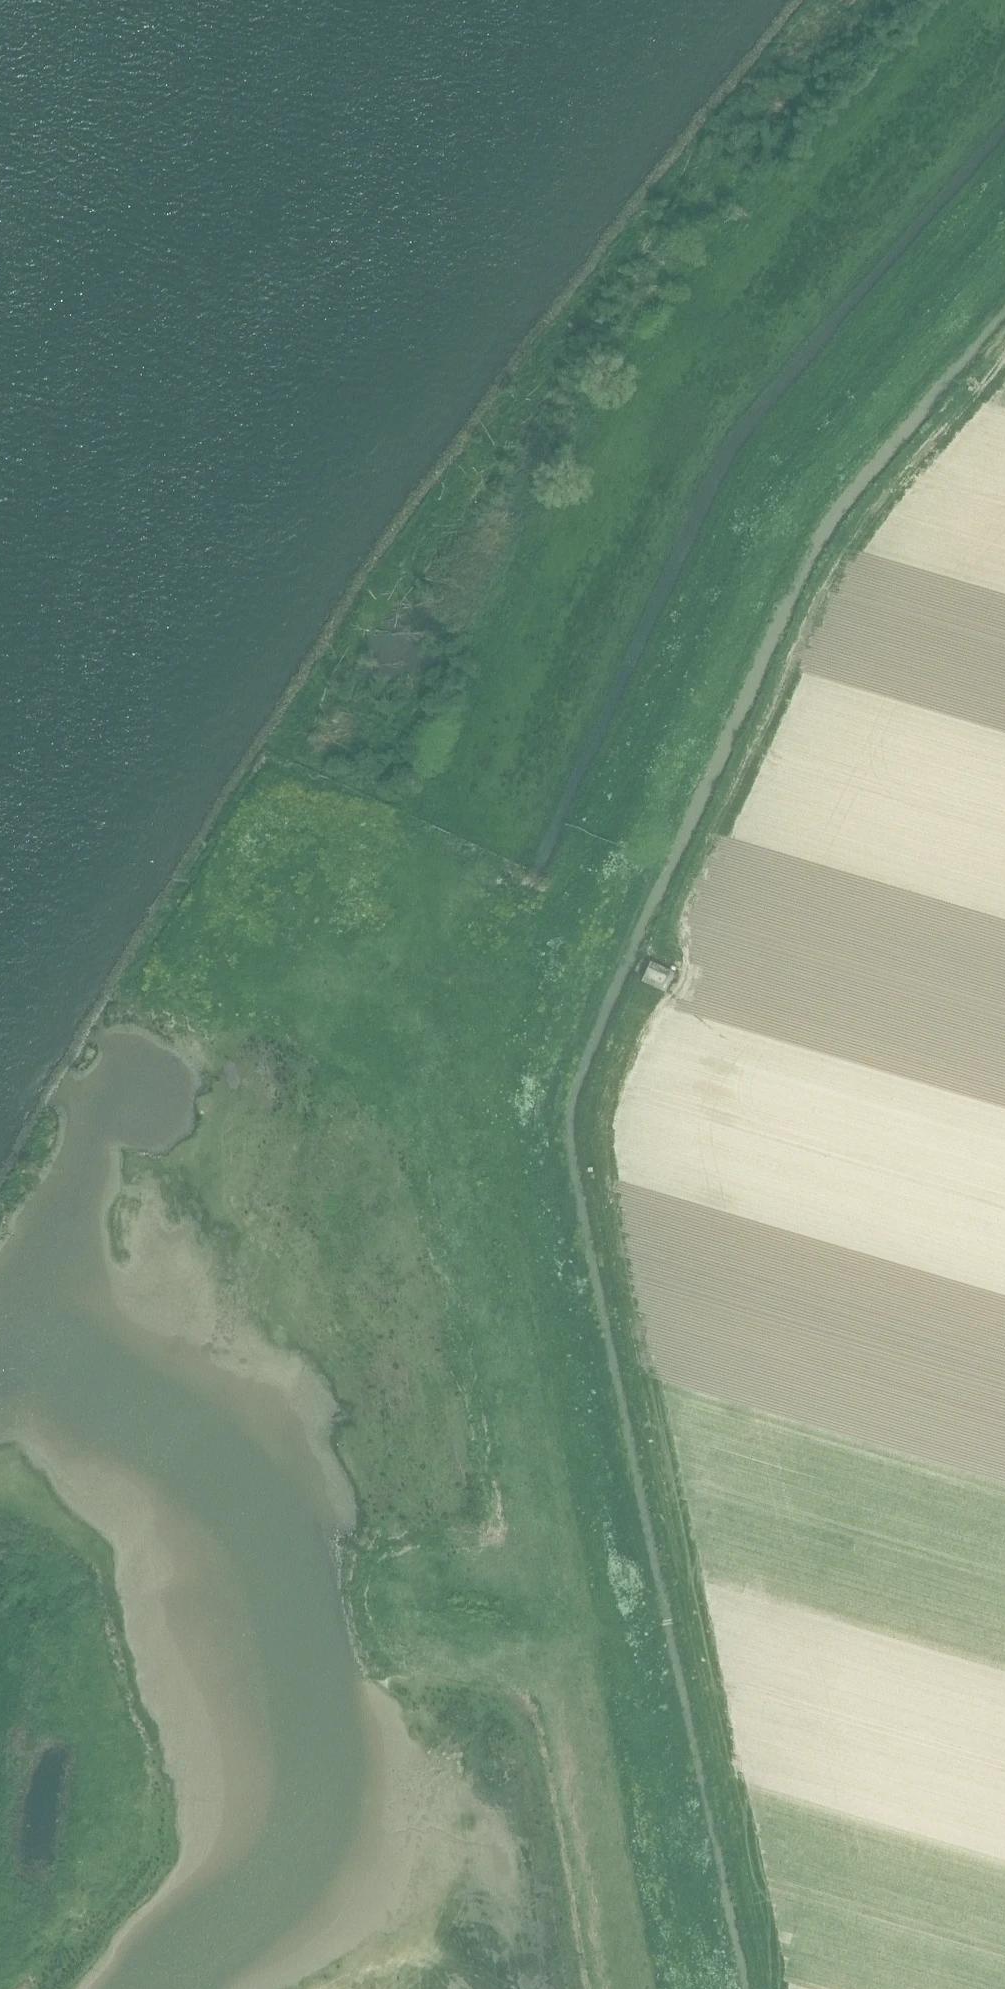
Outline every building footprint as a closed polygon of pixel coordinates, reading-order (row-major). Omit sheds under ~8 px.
[(666,991),(674,969),(649,957),(640,979),(666,991)]
